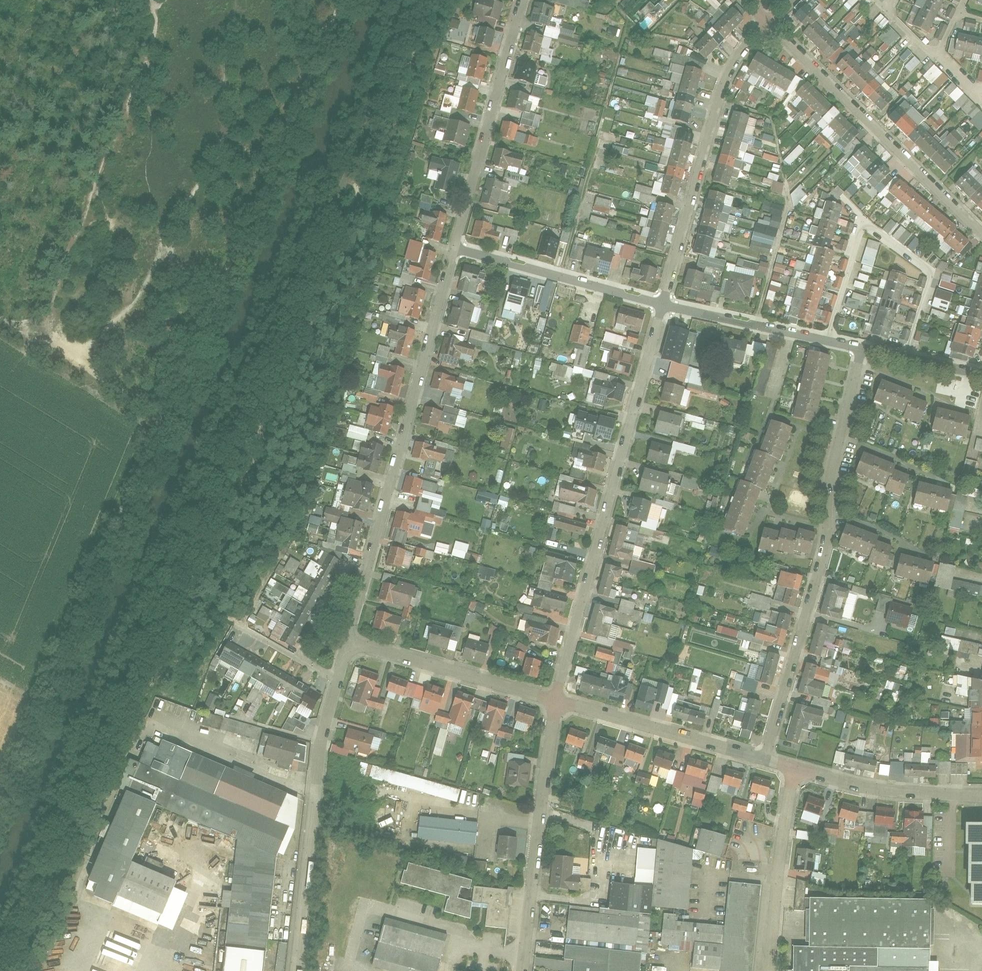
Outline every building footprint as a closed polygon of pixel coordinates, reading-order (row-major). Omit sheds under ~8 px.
[(506,0),(489,0),(485,13),(501,18),(506,0)] [(632,0),(623,0),(619,4),(624,8),(632,0)] [(651,0),(650,0),(639,11),(649,21),(661,9),(651,0)] [(718,4),(714,0),(704,0),(713,9),(718,4)] [(845,39),(819,15),(826,8),(817,0),(805,0),(799,6),(813,20),(807,26),(835,52),(846,40),(845,39)] [(848,10),(858,0),(848,0),(843,5),(848,10)] [(914,24),(926,35),(943,0),(926,0),(914,24)] [(544,38),(579,48),(582,40),(565,35),(569,22),(551,17),(554,6),(539,2),(534,20),(546,24),(543,36),(530,32),(525,48),(540,52),(544,38)] [(744,17),(731,5),(692,47),(705,59),(744,17)] [(856,8),(846,15),(852,23),(862,17),(856,8)] [(881,29),(887,23),(879,15),(873,21),(881,29)] [(456,29),(459,23),(452,20),(449,26),(456,29)] [(975,31),(975,20),(964,20),(964,30),(975,31)] [(492,47),(498,27),(482,22),(477,43),(492,47)] [(889,26),(878,37),(884,43),(878,48),(883,53),(900,36),(889,26)] [(955,33),(951,50),(981,57),(981,39),(955,33)] [(668,67),(684,72),(671,119),(687,123),(702,68),(680,61),(684,48),(674,45),(668,67)] [(490,56),(475,50),(472,58),(467,75),(482,80),(490,56)] [(907,50),(899,57),(904,61),(911,54),(907,50)] [(793,70),(757,52),(750,66),(786,84),(793,70)] [(893,97),(847,52),(836,64),(882,109),(893,97)] [(914,56),(904,66),(910,73),(920,63),(914,56)] [(536,63),(520,59),(515,79),(530,83),(536,63)] [(919,72),(938,89),(948,78),(929,61),(919,72)] [(444,75),(445,67),(435,65),(434,73),(444,75)] [(661,79),(660,87),(669,89),(671,81),(661,79)] [(902,96),(913,87),(908,82),(898,91),(902,96)] [(481,89),(464,83),(458,104),(473,109),(475,110),(481,89)] [(981,127),(981,112),(951,83),(943,91),(972,119),(969,121),(979,131),(981,127)] [(856,126),(809,84),(799,95),(847,137),(856,126)] [(529,92),(515,88),(510,106),(524,110),(529,92)] [(932,110),(946,97),(941,92),(928,104),(932,110)] [(647,106),(644,118),(657,120),(656,127),(662,129),(661,137),(668,139),(671,124),(661,122),(665,100),(646,97),(644,106),(647,106)] [(959,161),(899,105),(888,116),(948,172),(959,161)] [(948,118),(939,108),(927,120),(936,130),(948,118)] [(749,116),(732,111),(712,182),(729,186),(749,116)] [(521,122),(506,118),(501,135),(516,140),(521,122)] [(463,145),(469,125),(453,120),(447,141),(463,145)] [(693,135),(677,131),(660,189),(676,193),(693,135)] [(525,145),(536,147),(538,137),(527,135),(525,145)] [(879,183),(891,171),(864,144),(852,156),(879,183)] [(512,150),(497,145),(492,162),(507,167),(512,150)] [(787,168),(803,150),(798,145),(781,163),(787,168)] [(611,152),(627,155),(629,149),(612,146),(611,152)] [(763,154),(762,158),(777,163),(778,158),(763,154)] [(451,193),(460,162),(443,157),(434,188),(451,193)] [(968,168),(956,181),(981,207),(981,182),(968,168)] [(781,193),(782,183),(776,183),(777,175),(768,174),(768,181),(771,182),(770,192),(781,193)] [(974,240),(901,175),(889,188),(963,253),(974,240)] [(503,183),(487,178),(480,202),(496,207),(500,193),(503,183)] [(649,203),(653,189),(636,184),(632,198),(649,203)] [(852,196),(858,189),(851,184),(846,190),(852,196)] [(796,206),(808,195),(799,186),(787,197),(796,206)] [(726,194),(709,189),(692,252),(709,257),(726,194)] [(420,194),(418,209),(428,210),(429,203),(432,204),(433,196),(420,194)] [(609,214),(612,201),(596,197),(592,210),(609,214)] [(812,322),(833,251),(827,249),(841,205),(824,200),(810,247),(813,248),(793,316),(812,322)] [(764,201),(761,209),(769,211),(772,203),(764,201)] [(672,207),(657,202),(645,246),(660,250),(672,207)] [(772,254),(782,205),(772,203),(769,217),(764,216),(763,220),(756,219),(749,249),(772,254)] [(447,214),(430,208),(422,233),(439,238),(447,214)] [(483,215),(481,222),(492,224),(493,217),(483,215)] [(606,225),(607,219),(590,216),(589,221),(606,225)] [(845,229),(847,221),(838,219),(836,227),(845,229)] [(891,219),(882,229),(890,235),(898,225),(891,219)] [(475,221),(471,237),(500,245),(503,234),(490,230),(491,225),(478,221),(475,221)] [(900,226),(892,236),(903,245),(911,234),(900,226)] [(560,236),(543,232),(538,251),(554,256),(560,236)] [(907,248),(913,252),(920,241),(914,237),(907,248)] [(873,267),(880,243),(869,240),(861,264),(873,267)] [(611,241),(609,251),(584,245),(579,266),(607,273),(611,255),(629,260),(632,246),(611,241)] [(437,253),(420,248),(412,273),(430,278),(437,253)] [(709,257),(706,272),(688,268),(683,289),(701,294),(704,281),(716,284),(722,260),(709,257)] [(910,264),(892,259),(870,332),(888,338),(910,264)] [(637,278),(654,283),(659,266),(641,261),(637,278)] [(481,267),(465,263),(457,288),(474,292),(481,267)] [(774,263),(773,272),(784,273),(785,265),(774,263)] [(956,350),(974,356),(981,329),(981,264),(956,350)] [(726,270),(721,291),(747,298),(752,276),(726,270)] [(773,272),(772,279),(778,281),(780,273),(773,272)] [(859,273),(857,279),(867,282),(868,276),(859,273)] [(954,291),(955,285),(949,283),(950,276),(941,274),(938,288),(954,291)] [(513,279),(508,297),(527,302),(531,283),(513,279)] [(532,308),(544,312),(552,282),(546,280),(544,287),(538,285),(532,308)] [(763,310),(769,312),(775,293),(778,294),(781,284),(772,281),(763,310)] [(853,287),(863,289),(864,283),(854,281),(853,287)] [(426,289),(406,284),(400,310),(419,315),(426,289)] [(930,306),(946,311),(952,294),(936,289),(930,306)] [(857,309),(858,305),(864,306),(866,295),(852,293),(851,299),(846,298),(845,307),(857,309)] [(475,302),(460,298),(453,322),(468,326),(475,302)] [(646,314),(618,307),(614,322),(642,329),(646,314)] [(944,319),(945,313),(931,309),(930,315),(944,319)] [(542,332),(546,319),(539,317),(536,330),(542,332)] [(467,346),(497,353),(499,346),(488,343),(493,322),(488,320),(485,333),(470,330),(467,346)] [(591,325),(575,321),(569,344),(585,349),(591,325)] [(417,330),(398,324),(390,351),(409,356),(417,330)] [(691,331),(673,325),(664,357),(681,363),(691,331)] [(548,347),(554,332),(548,329),(541,344),(548,347)] [(465,337),(448,332),(443,349),(460,354),(465,337)] [(602,342),(621,345),(623,335),(604,332),(602,342)] [(625,332),(622,347),(634,349),(637,334),(625,332)] [(747,339),(726,334),(720,357),(742,362),(747,339)] [(766,401),(780,347),(753,340),(750,354),(761,357),(750,397),(766,401)] [(375,360),(387,362),(389,347),(378,345),(375,360)] [(617,349),(613,365),(630,370),(635,354),(617,349)] [(813,413),(830,354),(812,349),(796,408),(813,413)] [(512,363),(518,365),(521,352),(515,351),(512,363)] [(571,383),(574,368),(550,363),(549,371),(554,372),(552,379),(571,383)] [(397,394),(403,369),(382,364),(376,389),(397,394)] [(455,373),(439,368),(433,387),(450,392),(455,373)] [(628,385),(594,375),(589,392),(623,401),(628,385)] [(878,396),(911,408),(909,413),(927,419),(933,400),(917,394),(919,388),(885,376),(878,396)] [(685,386),(667,381),(661,401),(678,406),(685,386)] [(387,431),(394,406),(373,401),(366,426),(387,431)] [(970,437),(975,416),(940,407),(935,428),(970,437)] [(452,416),(427,408),(423,422),(448,430),(452,416)] [(682,416),(656,409),(651,428),(677,435),(682,416)] [(615,423),(578,413),(573,431),(611,441),(615,423)] [(684,420),(689,421),(688,427),(702,430),(704,418),(685,414),(684,420)] [(791,428),(772,421),(761,452),(757,451),(745,482),(741,481),(723,529),(743,536),(760,489),(764,490),(775,459),(779,460),(791,428)] [(507,449),(509,440),(513,441),(516,430),(505,427),(500,447),(507,449)] [(384,442),(366,437),(358,463),(377,469),(384,442)] [(669,444),(649,438),(643,458),(663,463),(669,444)] [(672,442),(670,449),(693,454),(695,447),(672,442)] [(447,452),(417,443),(413,455),(443,465),(447,452)] [(610,455),(579,447),(575,462),(606,470),(610,455)] [(856,469),(887,483),(885,488),(901,494),(910,473),(896,467),(898,463),(865,449),(856,469)] [(963,470),(974,473),(977,462),(965,459),(963,470)] [(642,467),(636,486),(667,495),(673,477),(642,467)] [(425,476),(409,472),(405,492),(417,495),(414,509),(402,506),(397,526),(412,529),(416,512),(428,515),(433,495),(421,492),(425,476)] [(373,484),(350,476),(341,504),(364,512),(373,484)] [(679,488),(697,491),(699,479),(682,476),(679,488)] [(599,489),(563,480),(559,497),(594,506),(599,489)] [(951,512),(956,490),(918,481),(913,502),(951,512)] [(477,491),(476,500),(497,504),(498,494),(477,491)] [(659,501),(638,495),(631,518),(652,524),(659,501)] [(497,506),(508,507),(509,497),(498,496),(497,506)] [(587,521),(554,512),(550,528),(583,536),(587,521)] [(316,533),(321,518),(311,515),(306,530),(316,533)] [(363,521),(344,516),(337,543),(355,548),(363,521)] [(482,518),(478,533),(487,535),(491,521),(482,518)] [(634,525),(618,521),(609,549),(633,557),(638,542),(629,540),(634,525)] [(879,538),(880,534),(848,522),(841,543),(875,555),(873,562),(888,567),(896,544),(879,538)] [(794,550),(810,554),(816,535),(798,530),(797,534),(781,530),(780,534),(764,529),(759,549),(776,553),(777,549),(793,554),(794,550)] [(453,541),(451,556),(465,558),(467,543),(453,541)] [(408,547),(392,543),(388,562),(403,566),(408,547)] [(435,543),(434,552),(448,553),(449,544),(435,543)] [(544,588),(550,568),(574,575),(579,557),(541,546),(526,599),(563,610),(567,595),(544,588)] [(419,548),(417,556),(431,560),(433,552),(419,548)] [(342,559),(324,549),(275,637),(293,646),(342,559)] [(466,552),(464,558),(479,562),(480,555),(466,552)] [(933,583),(939,562),(904,553),(899,574),(933,583)] [(283,569),(294,574),(300,562),(289,557),(283,569)] [(629,570),(606,563),(598,590),(612,594),(617,578),(626,580),(629,570)] [(488,581),(490,576),(493,577),(495,570),(481,566),(478,578),(488,581)] [(803,572),(789,569),(781,599),(795,602),(803,572)] [(978,588),(980,583),(947,575),(944,589),(981,598),(981,588),(978,588)] [(420,587),(383,578),(378,600),(415,608),(420,587)] [(847,585),(828,579),(818,611),(838,617),(847,585)] [(768,611),(771,598),(750,593),(747,606),(768,611)] [(621,599),(617,612),(638,617),(640,611),(633,610),(634,602),(621,599)] [(611,607),(595,602),(586,633),(601,638),(611,607)] [(885,621),(908,627),(913,608),(890,602),(885,621)] [(516,605),(515,612),(532,614),(533,606),(516,605)] [(404,636),(409,616),(376,608),(374,616),(371,628),(404,636)] [(791,614),(771,608),(765,629),(752,625),(749,635),(783,644),(791,614)] [(817,652),(825,621),(816,619),(808,650),(817,652)] [(553,646),(559,625),(543,620),(537,641),(553,646)] [(453,628),(427,621),(422,638),(428,640),(448,646),(453,628)] [(497,635),(498,628),(489,626),(488,633),(497,635)] [(956,642),(957,635),(936,630),(932,645),(981,657),(981,648),(956,642)] [(583,673),(578,690),(620,701),(624,687),(622,686),(626,668),(623,668),(631,635),(616,631),(611,649),(594,645),(591,656),(610,661),(606,679),(584,673),(583,673)] [(490,645),(462,637),(458,654),(485,662),(490,645)] [(320,695),(229,642),(220,659),(312,712),(318,701),(317,700),(320,695)] [(520,661),(522,662),(527,645),(517,642),(515,648),(507,646),(505,657),(511,659),(509,667),(518,669),(520,661)] [(773,684),(782,652),(767,648),(761,669),(754,667),(751,678),(773,684)] [(537,678),(544,658),(526,652),(520,672),(537,678)] [(816,668),(804,664),(797,692),(823,699),(828,683),(813,679),(816,668)] [(700,698),(702,691),(696,690),(701,670),(694,668),(687,694),(700,698)] [(381,675),(366,670),(355,700),(370,705),(381,675)] [(980,678),(945,670),(940,690),(970,696),(966,721),(954,720),(952,756),(981,756),(981,670),(980,678)] [(411,680),(390,673),(385,689),(406,695),(411,680)] [(446,687),(427,682),(423,697),(442,702),(446,687)] [(468,708),(506,718),(511,703),(492,698),(491,703),(475,699),(477,693),(457,688),(450,715),(434,710),(431,722),(462,730),(468,708)] [(654,711),(659,697),(637,690),(632,704),(654,711)] [(204,706),(214,710),(219,696),(209,693),(204,706)] [(763,698),(749,694),(738,727),(753,732),(763,698)] [(219,707),(224,710),(228,701),(223,699),(219,707)] [(245,713),(251,703),(246,701),(241,710),(245,713)] [(668,715),(704,725),(708,711),(672,701),(668,715)] [(825,710),(796,701),(784,739),(797,743),(803,723),(819,728),(825,710)] [(538,710),(520,705),(516,721),(534,726),(538,710)] [(307,766),(309,746),(199,714),(196,725),(264,744),(260,757),(282,763),(280,770),(293,774),(297,762),(307,766)] [(304,733),(308,727),(291,719),(285,731),(294,736),(297,730),(304,733)] [(370,754),(376,731),(346,724),(340,747),(370,754)] [(588,733),(568,728),(564,743),(584,748),(588,733)] [(624,757),(644,762),(648,747),(627,741),(625,746),(617,744),(618,741),(597,735),(593,751),(613,757),(615,752),(624,754),(624,757)] [(494,744),(501,746),(503,739),(496,737),(494,744)] [(260,952),(264,952),(275,857),(287,826),(275,821),(283,795),(164,745),(160,753),(146,748),(84,893),(172,929),(192,889),(131,861),(153,810),(196,830),(199,824),(211,829),(201,847),(213,853),(206,872),(230,884),(220,970),(258,970),(260,952)] [(676,755),(655,749),(650,765),(672,770),(676,755)] [(882,757),(847,749),(843,764),(878,772),(882,757)] [(917,749),(917,758),(897,758),(897,775),(936,775),(936,771),(965,771),(965,761),(930,761),(930,749),(917,749)] [(512,761),(509,785),(529,788),(532,761),(524,760),(525,754),(506,752),(505,760),(512,761)] [(711,764),(691,758),(686,775),(706,781),(711,764)] [(455,804),(458,793),(360,766),(357,777),(455,804)] [(743,790),(748,773),(725,766),(720,783),(743,790)] [(633,781),(647,785),(651,775),(637,770),(633,781)] [(777,781),(756,775),(751,792),(772,798),(777,781)] [(464,803),(467,791),(460,790),(457,802),(464,803)] [(829,797),(808,790),(803,808),(824,815),(829,797)] [(754,814),(746,812),(748,802),(733,798),(730,809),(738,811),(737,817),(753,821),(754,814)] [(872,825),(894,826),(895,808),(875,807),(875,810),(860,809),(862,806),(841,801),(840,817),(858,821),(858,819),(872,819),(872,825)] [(901,806),(901,842),(926,842),(926,812),(919,812),(919,806),(901,806)] [(480,820),(417,818),(416,840),(479,842),(480,820)] [(969,824),(969,903),(981,903),(981,824),(969,824)] [(707,830),(702,847),(726,854),(731,836),(707,830)] [(796,831),(796,838),(810,839),(810,831),(796,831)] [(516,837),(498,835),(495,860),(513,862),(516,837)] [(571,939),(570,957),(579,958),(578,970),(565,969),(565,970),(641,970),(643,952),(651,952),(654,900),(691,903),(695,843),(663,836),(662,848),(646,847),(643,889),(615,887),(615,896),(608,896),(607,913),(572,910),(571,939)] [(796,843),(795,867),(812,867),(812,843),(796,843)] [(567,856),(552,856),(552,892),(579,892),(579,876),(567,876),(567,856)] [(472,882),(409,864),(403,885),(449,898),(446,910),(469,916),(472,904),(458,900),(462,888),(470,890),(472,882)] [(811,882),(824,883),(825,874),(812,873),(811,882)] [(747,970),(749,970),(760,888),(724,883),(718,927),(674,922),(675,914),(660,912),(656,938),(697,943),(694,964),(747,970)] [(929,905),(803,904),(805,885),(795,884),(792,913),(803,914),(803,949),(790,949),(790,970),(928,970),(929,905)] [(511,889),(479,887),(478,903),(492,904),(491,924),(509,925),(511,889)] [(383,918),(372,961),(409,970),(438,970),(448,934),(383,918)]
